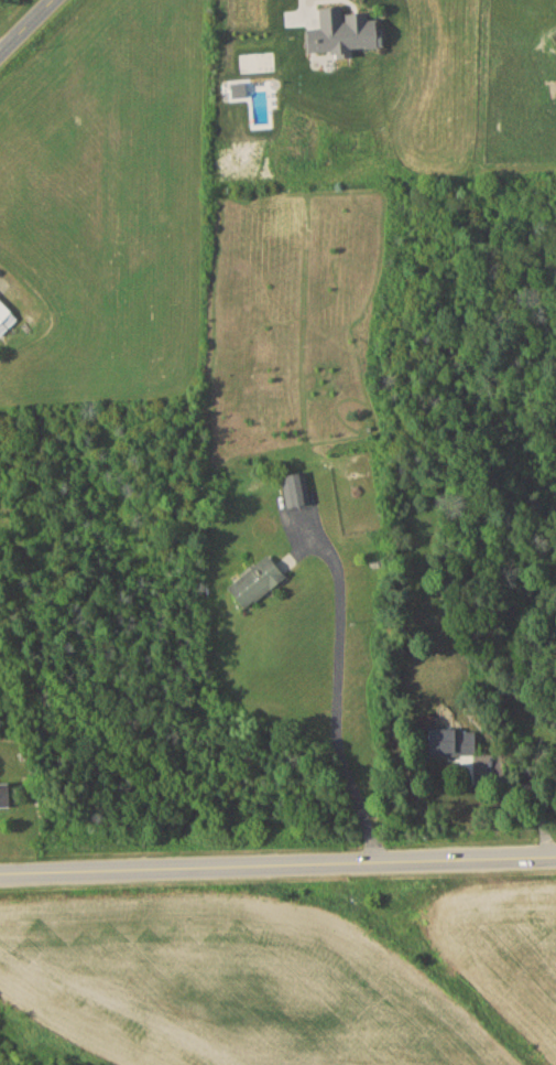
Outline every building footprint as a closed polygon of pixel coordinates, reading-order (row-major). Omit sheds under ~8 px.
[(0,297),(0,336),(1,337),(20,317),(0,297)] [(308,472),(284,475),(287,509),(312,506),(308,472)] [(289,576),(270,554),(230,588),(248,610),(289,576)] [(472,730),(424,730),(424,756),(472,756),(472,730)] [(0,783),(0,811),(13,811),(12,783),(0,783)]
